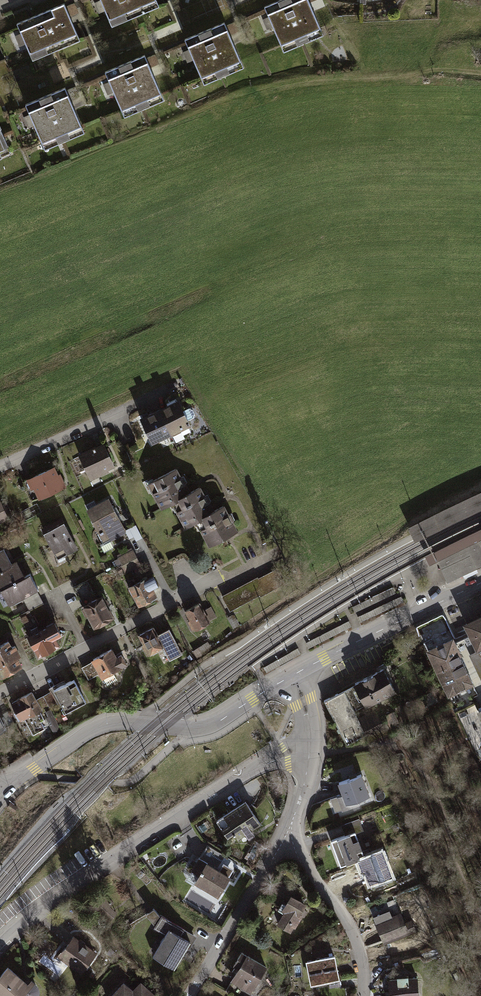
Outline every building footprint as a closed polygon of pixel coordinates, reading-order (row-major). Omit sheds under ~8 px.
[(107,15),(114,11),(119,23),(152,10),(147,0),(101,0),(107,15)] [(264,7),(281,45),(297,38),(300,45),(304,44),(301,37),(317,30),(320,37),(323,35),(308,0),(280,0),(264,7)] [(64,3),(17,23),(28,48),(35,45),(40,57),(72,43),(67,32),(75,28),(64,3)] [(224,22),(185,39),(201,78),(217,71),(220,78),(224,76),(221,69),(237,62),(240,69),(244,68),(224,22)] [(144,55),(105,72),(122,110),(138,103),(140,110),(144,109),(141,102),(157,95),(160,102),(164,100),(144,55)] [(65,87),(25,104),(42,143),(58,136),(61,142),(64,141),(62,134),(78,127),(81,134),(84,133),(65,87)] [(177,402),(159,411),(170,433),(188,425),(186,421),(193,418),(194,415),(192,409),(189,408),(182,411),(177,402)] [(152,442),(170,433),(159,411),(142,419),(152,442)] [(79,456),(88,474),(96,470),(98,474),(104,472),(103,470),(114,466),(104,444),(95,448),(95,447),(93,448),(93,449),(79,456)] [(31,478),(40,498),(64,487),(58,475),(57,476),(53,468),(31,478)] [(162,508),(176,500),(188,494),(175,469),(152,481),(156,490),(154,492),(162,508)] [(199,488),(188,494),(176,500),(180,509),(178,510),(186,526),(200,519),(212,512),(199,488)] [(459,501),(419,521),(407,527),(409,531),(414,541),(468,515),(480,509),(480,491),(459,501)] [(98,534),(103,543),(125,531),(109,501),(88,512),(99,533),(98,534)] [(223,507),(212,512),(200,519),(204,527),(201,529),(210,545),(227,536),(236,531),(223,507)] [(43,529),(58,557),(76,548),(61,519),(43,529)] [(16,521),(9,524),(11,530),(18,526),(16,521)] [(471,532),(448,544),(425,555),(429,564),(437,560),(473,542),(480,539),(480,528),(471,532)] [(437,560),(441,568),(443,567),(448,565),(452,563),(456,561),(470,555),(476,569),(480,567),(480,539),(473,542),(437,560)] [(12,564),(4,549),(0,551),(0,571),(12,564)] [(119,558),(122,565),(136,557),(132,550),(119,558)] [(441,568),(447,582),(470,571),(476,569),(470,555),(456,561),(452,563),(448,565),(443,567),(441,568)] [(122,565),(126,571),(140,564),(136,557),(122,565)] [(12,564),(0,571),(0,590),(4,588),(24,577),(17,562),(12,564)] [(278,571),(254,584),(253,582),(223,598),(230,611),(260,595),(260,597),(284,584),(278,571)] [(30,574),(24,577),(4,588),(12,603),(22,598),(29,610),(41,604),(35,591),(38,590),(30,574)] [(153,576),(147,579),(146,578),(130,587),(129,588),(132,594),(133,594),(136,599),(139,605),(156,596),(152,588),(158,585),(153,576)] [(87,580),(73,587),(79,600),(93,593),(87,580)] [(395,593),(393,588),(353,607),(355,612),(395,593)] [(105,620),(112,617),(102,597),(98,599),(96,598),(93,593),(79,600),(83,607),(84,607),(82,608),(86,616),(88,614),(95,627),(105,622),(105,620)] [(401,597),(357,617),(360,621),(403,601),(401,597)] [(188,620),(193,630),(209,622),(209,621),(203,610),(199,603),(186,610),(191,619),(188,620)] [(41,604),(29,610),(32,617),(45,610),(41,604)] [(203,610),(209,621),(216,617),(210,607),(203,610)] [(45,610),(32,617),(35,623),(48,616),(45,610)] [(239,625),(233,615),(229,618),(234,627),(239,625)] [(48,616),(35,623),(37,626),(38,629),(51,622),(48,616)] [(467,624),(478,647),(480,646),(480,617),(467,624)] [(443,629),(452,625),(449,619),(440,623),(443,629)] [(348,621),(306,643),(308,648),(351,626),(348,621)] [(58,646),(54,638),(61,635),(55,623),(39,631),(38,629),(37,626),(30,630),(33,634),(28,637),(38,656),(58,646)] [(162,645),(164,644),(172,659),(182,654),(169,629),(159,634),(159,635),(157,637),(153,628),(140,635),(144,644),(142,645),(147,654),(162,646),(162,645)] [(463,661),(452,639),(429,651),(439,672),(463,661)] [(1,676),(21,666),(16,657),(19,655),(14,646),(11,647),(8,641),(0,645),(0,673),(1,676)] [(207,643),(194,652),(197,657),(211,648),(207,643)] [(478,647),(479,651),(471,654),(480,675),(480,646),(478,647)] [(297,648),(264,667),(266,672),(300,653),(297,648)] [(111,649),(93,659),(103,676),(121,667),(120,666),(126,663),(121,655),(116,658),(111,649)] [(463,661),(439,672),(449,694),(473,682),(463,661)] [(340,733),(347,745),(367,735),(370,739),(399,725),(393,713),(384,717),(380,710),(359,720),(355,711),(394,690),(383,669),(369,676),(355,683),(355,684),(324,700),(338,728),(337,730),(338,733),(340,733)] [(57,704),(62,714),(86,702),(74,679),(50,692),(57,704)] [(433,691),(424,695),(429,705),(438,701),(433,691)] [(15,713),(18,720),(24,717),(33,734),(45,728),(41,721),(44,719),(39,710),(40,709),(35,700),(31,692),(21,697),(21,698),(13,703),(17,712),(15,713)] [(50,692),(35,700),(40,709),(42,713),(50,709),(49,708),(57,704),(50,692)] [(424,695),(413,700),(418,710),(429,705),(424,695)] [(49,717),(48,716),(46,718),(51,726),(56,723),(57,723),(52,715),(49,717)] [(55,733),(60,730),(56,723),(51,726),(55,733)] [(361,773),(339,781),(343,793),(337,795),(342,809),(359,803),(357,798),(369,794),(361,773)] [(35,795),(26,805),(33,812),(40,805),(36,801),(39,799),(35,795)] [(245,833),(249,839),(254,835),(251,830),(260,823),(246,801),(217,820),(228,836),(233,833),(234,833),(235,833),(238,838),(245,833)] [(127,815),(133,822),(144,811),(136,802),(128,809),(130,812),(127,815)] [(10,803),(8,807),(14,811),(17,807),(10,803)] [(343,830),(345,835),(355,831),(355,832),(363,829),(359,819),(341,825),(343,830)] [(359,858),(359,860),(364,858),(363,857),(364,856),(355,832),(355,831),(345,835),(344,835),(332,840),(338,857),(344,854),(347,863),(359,858)] [(381,850),(364,856),(363,857),(364,858),(359,860),(361,866),(364,865),(371,883),(390,876),(381,850)] [(208,863),(199,858),(192,870),(199,876),(196,881),(218,894),(229,878),(226,876),(230,870),(223,865),(219,872),(207,865),(208,863)] [(112,902),(104,895),(91,909),(99,916),(112,902)] [(278,924),(289,931),(293,926),(294,927),(301,915),(299,914),(304,906),(300,904),(301,902),(291,896),(286,905),(282,903),(278,909),(284,913),(278,924)] [(401,913),(376,922),(383,939),(392,936),(393,939),(415,930),(411,920),(405,923),(401,913)] [(165,934),(153,955),(174,968),(190,941),(193,935),(184,930),(185,929),(162,915),(154,927),(165,934)] [(443,933),(435,937),(436,942),(445,938),(443,933)] [(63,958),(80,971),(94,953),(74,937),(66,947),(69,949),(63,958)] [(238,975),(234,982),(251,992),(255,984),(266,967),(242,952),(235,963),(240,966),(236,974),(238,975)] [(307,962),(311,983),(329,979),(328,977),(338,975),(334,956),(307,962)] [(1,995),(19,995),(20,995),(21,995),(35,995),(37,994),(37,991),(37,988),(35,985),(31,982),(28,986),(8,968),(0,976),(0,995),(1,995)] [(389,980),(390,995),(418,995),(417,978),(408,979),(408,976),(397,977),(398,979),(389,980)] [(234,982),(227,993),(233,995),(258,995),(263,989),(255,984),(251,992),(234,982)] [(145,988),(140,983),(132,991),(137,995),(142,995),(139,993),(145,988)] [(132,991),(123,984),(112,995),(137,995),(132,991)] [(139,993),(142,995),(154,995),(145,988),(139,993)]
